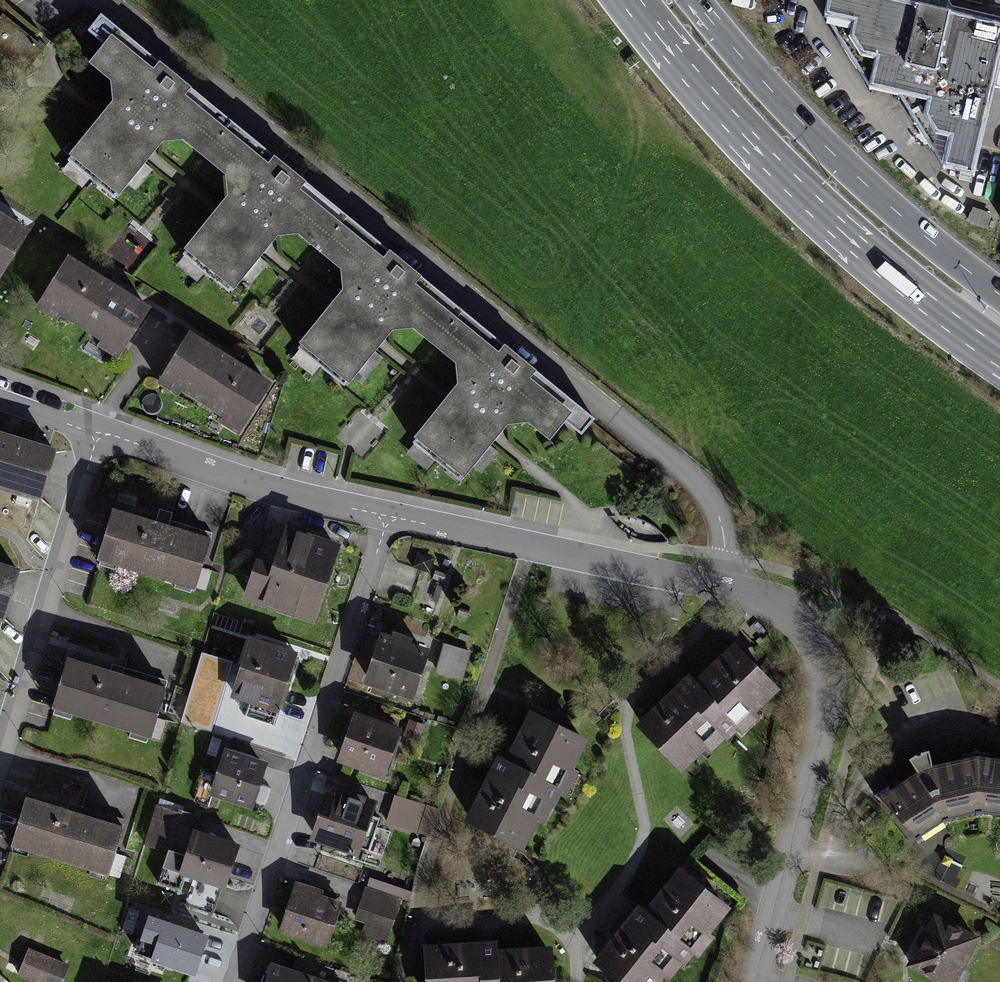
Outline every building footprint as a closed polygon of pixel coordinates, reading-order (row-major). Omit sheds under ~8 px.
[(975,176),(999,75),(999,25),(895,0),(828,0),(825,19),(873,94),(914,103),(938,167),(975,176)] [(182,142),(201,159),(222,131),(109,38),(86,65),(106,80),(109,103),(102,111),(66,155),(116,198),(152,152),(159,143),(182,142)] [(296,237),(315,253),(339,226),(222,131),(201,159),(223,178),(224,199),(218,207),(181,253),(232,292),(267,248),(275,238),(296,237)] [(0,282),(27,239),(0,222),(0,282)] [(414,333),(437,351),(459,324),(339,226),(315,253),(340,273),(342,292),(333,304),(298,348),(347,387),(382,345),(391,334),(414,333)] [(69,260),(41,306),(123,356),(151,310),(113,287),(69,260)] [(572,416),(459,324),(437,351),(456,366),(457,387),(447,399),(413,441),(465,482),(497,440),(505,429),(530,427),(551,444),(572,416)] [(189,336),(161,381),(244,431),(272,387),(235,364),(189,336)] [(37,507),(54,450),(21,440),(0,434),(0,496),(37,507)] [(113,509),(96,562),(195,593),(212,540),(170,527),(113,509)] [(335,549),(278,531),(255,601),(313,619),(335,549)] [(16,573),(0,568),(0,624),(16,573)] [(379,639),(364,684),(410,699),(424,654),(379,639)] [(462,676),(470,649),(444,641),(435,668),(462,676)] [(296,657),(252,643),(235,693),(279,708),(296,657)] [(684,685),(641,725),(681,768),(722,730),(727,736),(777,690),(735,646),(694,684),(690,679),(684,685)] [(111,673),(68,660),(53,707),(151,737),(166,690),(111,673)] [(499,766),(470,826),(522,851),(546,802),(551,804),(583,739),(534,715),(510,763),(503,759),(499,766)] [(396,731),(358,717),(341,765),(379,779),(396,731)] [(269,766),(229,754),(215,797),(255,809),(269,766)] [(949,826),(981,818),(977,761),(932,769),(920,771),(880,798),(919,846),(949,826)] [(977,761),(981,818),(999,821),(999,763),(977,761)] [(325,799),(311,842),(355,857),(372,806),(341,795),(339,804),(325,799)] [(388,824),(410,827),(413,798),(391,795),(388,824)] [(68,810),(26,797),(12,845),(110,874),(124,827),(68,810)] [(170,852),(163,873),(193,883),(185,905),(214,914),(237,848),(194,833),(198,821),(159,807),(146,844),(170,852)] [(596,967),(616,981),(658,981),(679,954),(687,960),(727,907),(680,872),(648,914),(641,909),(635,916),(596,967)] [(295,884),(281,931),(325,944),(339,897),(295,884)] [(372,893),(361,929),(384,936),(395,901),(372,893)] [(140,937),(156,942),(149,961),(194,976),(209,932),(149,912),(140,937)] [(913,967),(943,981),(956,981),(975,943),(935,923),(913,967)] [(70,962),(28,945),(17,972),(40,981),(62,981),(70,962)] [(429,950),(431,981),(553,981),(551,950),(496,954),(495,946),(487,946),(429,950)] [(265,981),(313,981),(270,968),(265,981)]
